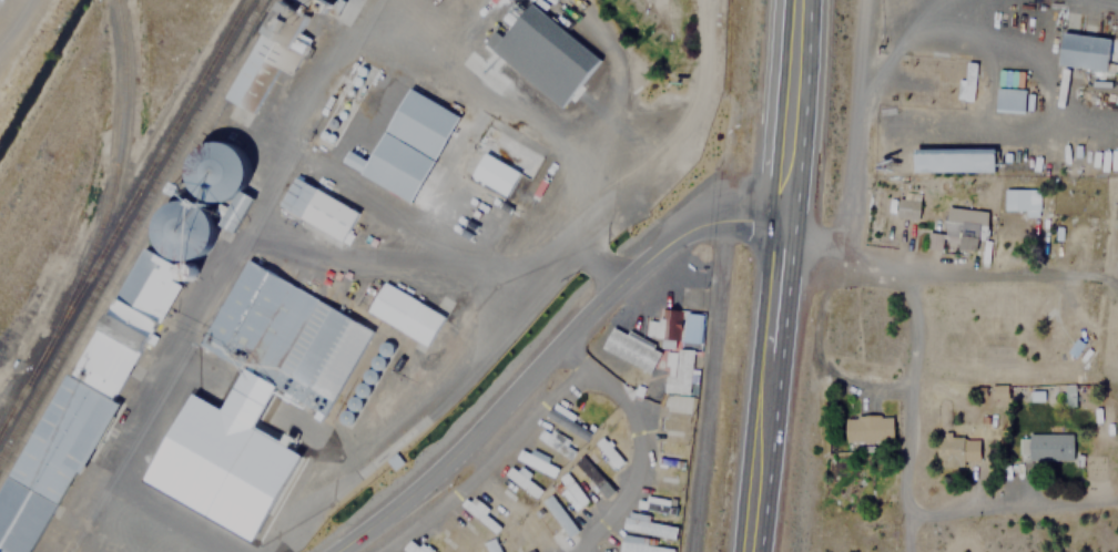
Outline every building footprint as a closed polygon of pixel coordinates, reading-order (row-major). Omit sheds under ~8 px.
[(606,60),(531,1),(527,7),(519,1),(506,19),(511,23),(500,35),(494,30),(482,43),(566,110),(606,60)] [(1060,31),(1056,64),(1117,72),(1117,38),(1060,31)] [(974,61),(961,61),(961,100),(974,100),(974,61)] [(411,201),(457,114),(406,88),(368,162),(347,151),(341,163),(411,201)] [(1023,112),(1023,91),(995,91),(995,112),(1023,112)] [(994,147),(913,147),(913,171),(994,171),(994,147)] [(519,171),(481,151),(469,176),(506,195),(519,171)] [(343,239),(357,209),(293,176),(277,206),(343,239)] [(1038,187),(1003,187),(1003,209),(1025,209),(1025,215),(1038,215),(1038,187)] [(885,216),(918,216),(918,197),(885,197),(885,216)] [(172,282),(181,265),(192,270),(218,215),(196,205),(191,218),(167,207),(146,248),(128,238),(0,499),(0,551),(40,551),(172,282)] [(979,249),(982,209),(944,208),(943,236),(955,237),(955,248),(979,249)] [(929,248),(944,250),(945,234),(930,233),(929,248)] [(372,326),(242,260),(199,346),(245,369),(225,408),(216,402),(183,467),(271,511),(305,443),(285,433),(282,439),(247,422),(267,385),(326,415),(372,326)] [(382,282),(365,311),(427,346),(444,316),(382,282)] [(690,395),(695,342),(703,343),(705,314),(684,312),(684,309),(660,307),(659,321),(648,320),(647,335),(662,337),(661,349),(666,349),(665,365),(668,365),(665,393),(690,395)] [(649,371),(660,347),(610,326),(600,349),(649,371)] [(1009,398),(1009,385),(993,384),(993,398),(1009,398)] [(1074,385),(1065,385),(1065,406),(1074,406),(1074,385)] [(560,420),(557,426),(588,440),(592,431),(573,422),(577,414),(553,403),(548,415),(560,420)] [(892,415),(843,415),(843,440),(892,440),(892,415)] [(573,450),(542,427),(535,436),(566,460),(573,450)] [(1073,460),(1071,435),(1018,436),(1018,461),(1073,460)] [(594,444),(617,469),(625,461),(602,436),(594,444)] [(963,466),(963,459),(979,459),(978,438),(964,438),(964,437),(933,437),(933,467),(963,466)] [(515,456),(551,477),(557,467),(521,446),(515,456)] [(387,460),(396,470),(404,462),(396,453),(387,460)] [(615,490),(582,454),(573,463),(606,498),(615,490)] [(503,475),(534,498),(540,489),(509,466),(503,475)] [(495,532),(501,523),(465,497),(458,506),(495,532)] [(553,541),(531,511),(520,518),(542,549),(553,541)] [(658,535),(676,536),(677,524),(630,520),(630,529),(658,531),(658,535)] [(514,522),(504,529),(519,551),(533,551),(514,522)] [(623,534),(620,551),(622,551),(675,551),(675,549),(646,544),(647,537),(623,534)]
